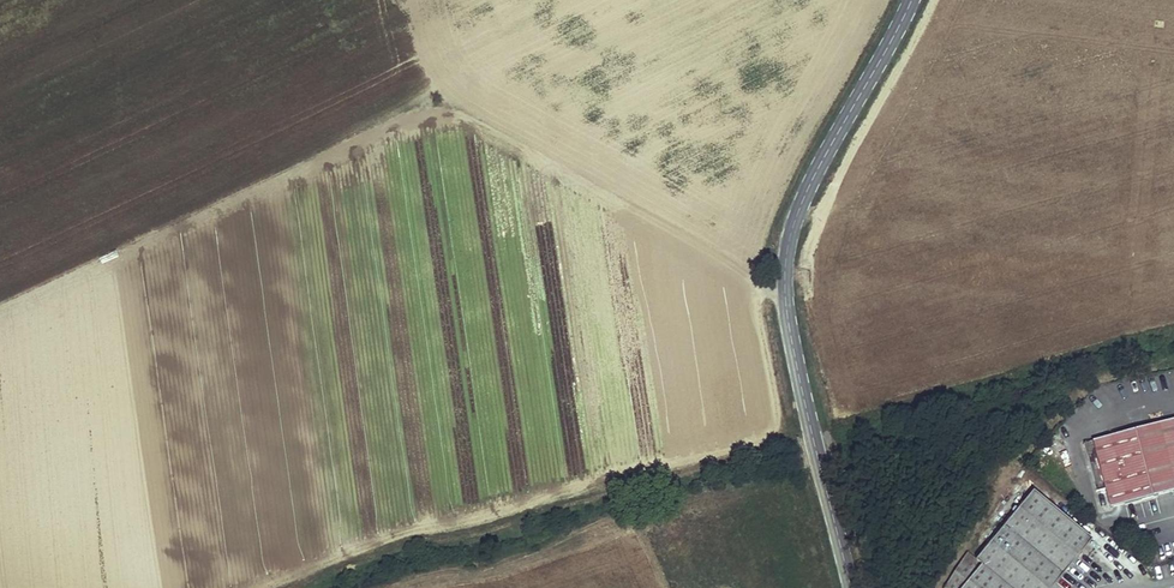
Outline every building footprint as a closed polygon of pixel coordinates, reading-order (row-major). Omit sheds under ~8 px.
[(1088,445),(1101,493),(1109,491),(1114,509),(1173,493),(1173,421),(1088,445)] [(1038,493),(981,562),(973,555),(951,587),(1058,587),(1083,558),(1078,554),(1092,537),(1038,493)] [(1097,541),(1092,537),(1078,554),(1083,558),(1097,541)]
